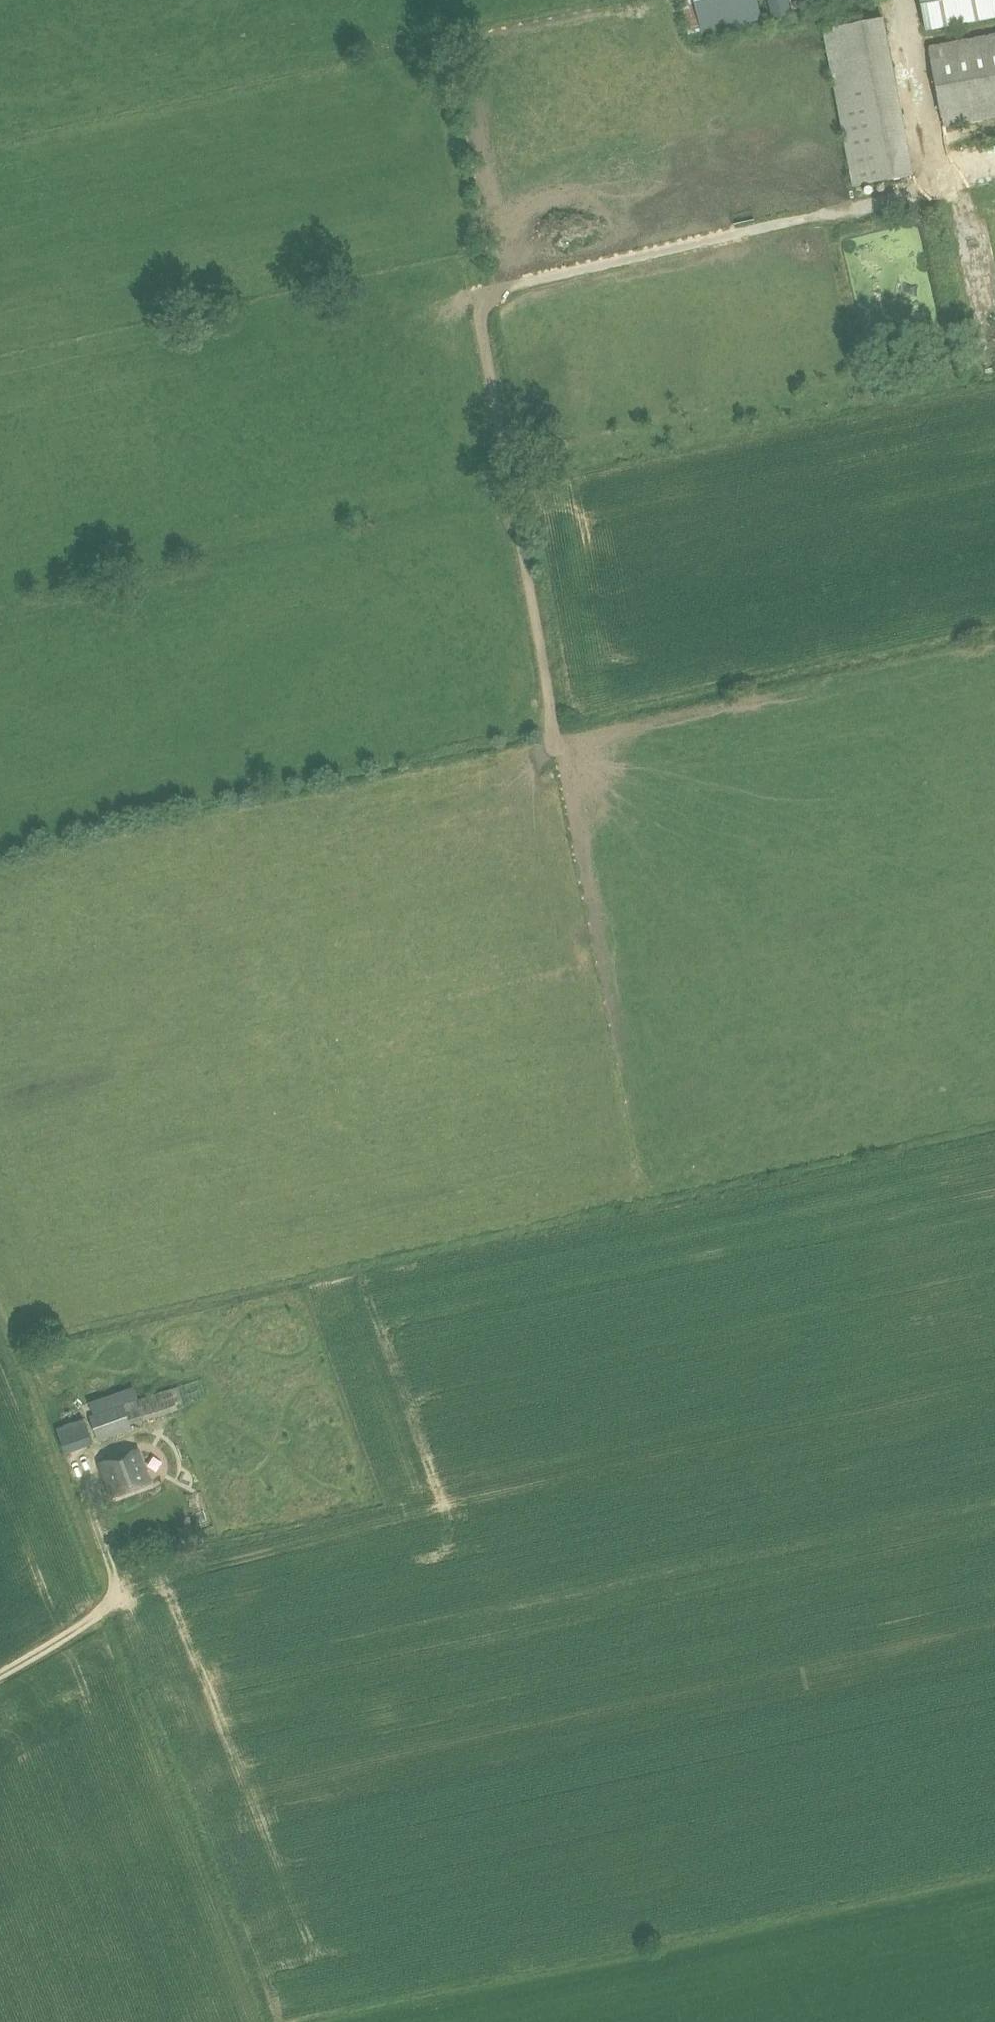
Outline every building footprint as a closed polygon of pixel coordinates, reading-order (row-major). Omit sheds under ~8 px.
[(701,34),(694,0),(681,0),(689,37),(701,34)] [(701,34),(762,19),(757,0),(694,0),(701,34)] [(772,15),(772,17),(791,14),(788,0),(768,0),(768,1),(772,15)] [(927,36),(994,22),(994,7),(994,0),(919,0),(927,36)] [(884,17),(823,29),(853,187),(914,175),(884,17)] [(944,126),(994,117),(994,33),(929,46),(944,126)] [(117,1392),(109,1395),(113,1407),(121,1404),(123,1404),(138,1399),(134,1387),(117,1392)] [(138,1399),(123,1404),(130,1425),(178,1409),(173,1394),(171,1388),(138,1399)] [(90,1402),(94,1414),(113,1407),(109,1395),(90,1402)] [(130,1425),(123,1404),(121,1404),(113,1407),(94,1414),(90,1415),(99,1440),(132,1429),(130,1425)] [(93,1441),(84,1419),(58,1430),(66,1451),(93,1441)] [(151,1482),(139,1447),(100,1461),(113,1496),(151,1482)]
